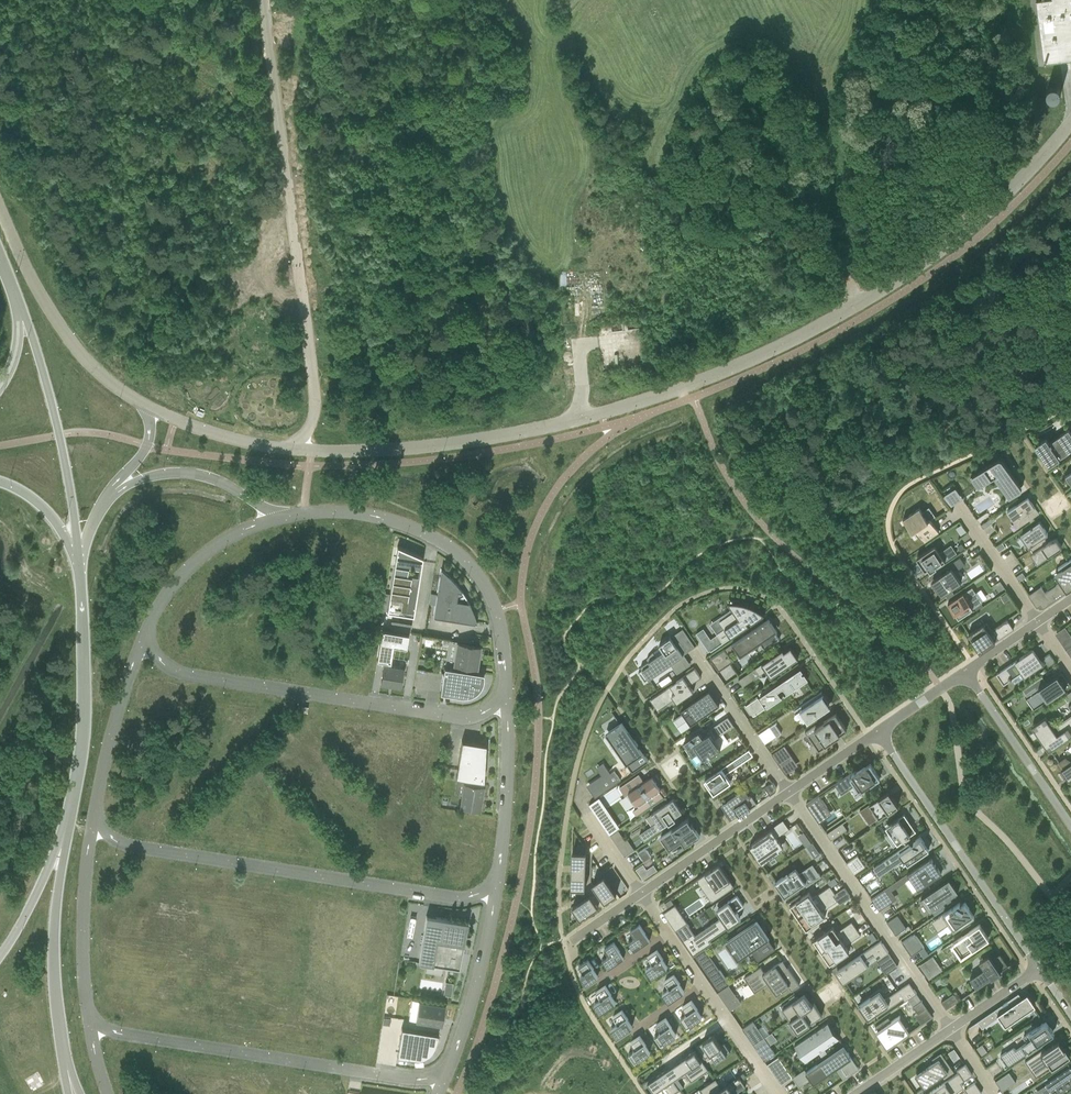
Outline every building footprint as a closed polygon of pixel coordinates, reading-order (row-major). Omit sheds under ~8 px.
[(1060,58),(1069,56),(1070,56),(1070,0),(1037,0),(1044,60),(1060,58)] [(1061,103),(1062,98),(1061,94),(1058,90),(1053,89),(1049,90),(1045,94),(1044,98),(1045,103),(1049,106),(1053,107),(1058,106),(1061,103)] [(1035,445),(1047,463),(1049,466),(1054,462),(1062,457),(1070,450),(1070,434),(1068,430),(1060,435),(1049,443),(1046,438),(1035,445)] [(1021,488),(1021,487),(1000,457),(970,478),(975,484),(977,483),(980,487),(999,474),(1006,484),(1001,488),(1009,499),(1020,492),(1021,491),(1021,490),(1022,489),(1021,488)] [(955,487),(943,494),(951,505),(962,498),(955,487)] [(1025,499),(1007,511),(1014,522),(1018,519),(1022,525),(1039,513),(1031,502),(1028,497),(1025,499)] [(919,508),(903,519),(910,530),(912,533),(915,530),(916,530),(924,542),(939,532),(930,520),(935,516),(929,507),(922,512),(919,508)] [(983,529),(991,523),(989,520),(981,525),(983,529)] [(1021,535),(1020,535),(1028,547),(1030,550),(1031,549),(1033,548),(1046,539),(1044,536),(1048,534),(1040,522),(1021,535)] [(1033,548),(1031,549),(1033,552),(1034,553),(1031,554),(1037,563),(1039,561),(1040,562),(1061,547),(1062,547),(1056,539),(1048,542),(1046,539),(1033,548)] [(1005,547),(1002,543),(996,547),(999,552),(1005,547)] [(937,564),(938,566),(956,553),(951,545),(940,553),(935,546),(916,558),(925,571),(929,568),(930,571),(937,567),(935,565),(937,564)] [(420,569),(422,557),(421,557),(397,546),(391,586),(387,611),(413,616),(419,576),(406,574),(407,570),(408,567),(410,567),(420,569)] [(932,581),(935,586),(942,595),(961,582),(954,572),(965,564),(960,557),(940,570),(942,574),(932,581)] [(1070,590),(1070,560),(1058,568),(1060,571),(1054,575),(1059,583),(1044,593),(1047,598),(1048,599),(1051,603),(1070,590)] [(446,574),(440,569),(436,595),(435,605),(433,616),(477,624),(475,617),(471,609),(467,600),(462,592),(456,585),(451,579),(446,574)] [(1016,577),(1019,581),(1025,577),(1022,573),(1016,577)] [(955,614),(958,619),(982,602),(972,587),(963,593),(947,604),(955,614)] [(950,589),(944,594),(947,599),(954,594),(950,589)] [(1006,593),(1000,597),(1004,603),(1010,599),(1006,593)] [(1051,603),(1048,599),(1047,598),(1039,604),(1043,609),(1051,603)] [(732,603),(727,603),(733,612),(719,621),(724,628),(716,634),(722,643),(718,646),(749,625),(747,623),(749,621),(751,624),(764,615),(760,612),(756,609),(753,607),(749,606),(747,605),(743,604),(741,604),(738,603),(735,603),(732,603)] [(727,653),(735,648),(740,656),(766,639),(770,645),(779,639),(775,633),(777,631),(775,627),(776,627),(775,626),(774,627),(769,619),(710,659),(718,671),(733,662),(727,653)] [(1013,629),(1007,619),(992,630),(986,622),(968,634),(980,652),(1013,629)] [(687,667),(681,657),(684,655),(695,647),(683,629),(659,645),(663,651),(656,657),(653,652),(648,658),(650,661),(640,667),(642,670),(638,673),(644,682),(670,664),(677,674),(687,667)] [(408,634),(381,630),(377,660),(390,662),(393,645),(406,647),(408,634)] [(1063,646),(1066,651),(1070,648),(1070,642),(1070,641),(1063,646)] [(457,643),(453,665),(476,669),(480,647),(457,643)] [(766,671),(770,678),(778,673),(798,659),(790,647),(782,654),(780,651),(756,668),(760,675),(766,671)] [(1043,664),(1033,649),(996,674),(1003,685),(1021,673),(1024,677),(1043,664)] [(402,669),(383,666),(381,684),(400,687),(401,678),(402,678),(403,672),(402,671),(402,669)] [(460,696),(462,696),(464,696),(467,696),(469,696),(471,695),(473,694),(475,693),(477,691),(478,690),(480,688),(481,686),(482,684),(482,682),(483,680),(483,678),(483,674),(444,667),(440,693),(460,696)] [(767,707),(789,692),(785,686),(793,680),(798,686),(808,679),(801,668),(771,688),(770,686),(758,694),(767,707)] [(657,711),(666,704),(665,703),(672,698),(673,699),(674,699),(677,703),(693,692),(689,685),(701,678),(694,669),(676,681),(677,682),(672,685),(650,700),(657,711)] [(750,672),(738,680),(743,687),(754,678),(750,672)] [(1033,710),(1070,684),(1062,672),(1038,688),(1039,690),(1026,699),(1033,710)] [(682,731),(719,705),(709,690),(688,705),(688,706),(689,705),(690,707),(673,719),(682,731)] [(800,707),(801,709),(800,710),(808,722),(831,706),(821,693),(821,692),(800,707)] [(826,746),(834,741),(832,738),(838,734),(839,735),(847,730),(836,713),(823,722),(824,723),(817,727),(815,725),(805,732),(813,744),(815,743),(819,750),(825,745),(826,746)] [(727,717),(702,735),(699,731),(684,741),(692,754),(690,755),(696,765),(702,761),(703,762),(705,761),(704,760),(720,749),(714,739),(734,726),(727,717)] [(1054,730),(1045,717),(1031,727),(1044,745),(1044,744),(1049,751),(1048,751),(1070,736),(1070,718),(1054,730)] [(612,729),(605,733),(623,759),(632,772),(649,761),(630,734),(622,722),(620,724),(619,724),(615,726),(612,729)] [(777,723),(776,722),(770,727),(776,737),(781,734),(775,724),(777,723)] [(456,777),(483,782),(485,745),(461,741),(456,777)] [(734,768),(744,762),(740,756),(730,763),(734,768)] [(1065,756),(1058,761),(1060,763),(1059,764),(1063,768),(1061,770),(1068,781),(1070,779),(1070,760),(1065,756)] [(779,765),(785,774),(794,768),(788,759),(779,765)] [(865,764),(855,771),(834,785),(837,789),(844,785),(848,790),(855,785),(859,791),(870,784),(871,785),(880,779),(870,764),(867,766),(865,764)] [(730,771),(726,765),(704,780),(713,794),(731,782),(726,774),(730,771)] [(614,771),(600,781),(606,790),(620,780),(614,771)] [(629,793),(627,795),(634,806),(636,804),(637,805),(641,812),(663,797),(659,790),(660,789),(660,788),(659,788),(652,778),(652,777),(652,776),(643,782),(642,782),(636,786),(637,786),(628,793),(629,793)] [(460,808),(479,811),(483,786),(464,783),(460,808)] [(772,783),(764,788),(770,796),(774,793),(775,792),(776,791),(776,790),(776,789),(776,788),(775,787),(772,783)] [(878,786),(873,789),(877,794),(882,791),(878,786)] [(739,816),(757,804),(751,796),(750,797),(745,790),(721,806),(730,819),(738,814),(739,816)] [(879,818),(898,805),(889,791),(859,811),(864,818),(874,812),(879,818)] [(827,807),(819,795),(806,804),(814,816),(827,807)] [(597,799),(589,805),(593,810),(596,815),(604,810),(597,800),(600,798),(599,798),(597,799)] [(644,841),(675,820),(674,817),(682,812),(673,799),(651,814),(657,822),(639,834),(644,841)] [(604,810),(596,815),(604,827),(614,820),(606,808),(604,810)] [(897,844),(916,831),(904,814),(885,827),(897,844)] [(672,846),(675,844),(685,837),(689,844),(700,836),(688,818),(660,837),(662,839),(665,837),(672,846)] [(614,820),(604,827),(609,835),(619,828),(614,820)] [(752,845),(749,847),(761,864),(780,851),(779,850),(783,847),(777,837),(788,829),(782,822),(783,821),(783,820),(755,839),(756,840),(752,843),(752,845)] [(842,823),(826,834),(831,840),(847,829),(842,823)] [(610,835),(614,842),(622,837),(618,830),(610,835)] [(622,837),(614,842),(617,846),(625,841),(622,837)] [(920,837),(913,842),(914,843),(910,846),(908,844),(873,868),(879,876),(904,859),(907,865),(929,850),(920,837)] [(625,841),(617,846),(625,858),(635,851),(627,839),(625,841)] [(644,862),(651,857),(645,848),(638,853),(644,862)] [(572,870),(586,870),(587,852),(572,852),(572,870)] [(858,855),(846,863),(854,874),(865,866),(858,855)] [(931,857),(902,877),(905,882),(913,893),(918,889),(918,890),(942,874),(941,874),(931,858),(931,857)] [(643,864),(636,869),(643,880),(657,870),(653,865),(646,870),(643,864)] [(711,869),(696,880),(697,880),(698,880),(712,900),(711,901),(711,902),(734,886),(732,887),(728,882),(730,880),(721,868),(719,864),(711,869)] [(774,883),(784,897),(804,884),(806,886),(821,877),(814,867),(806,872),(807,873),(801,877),(796,868),(789,873),(787,871),(786,872),(787,874),(774,883)] [(585,889),(586,870),(572,870),(571,888),(585,889)] [(605,902),(617,894),(604,875),(592,883),(605,902)] [(929,912),(958,892),(957,892),(949,881),(950,880),(949,879),(920,899),(921,900),(922,899),(930,911),(929,911),(929,912)] [(829,898),(830,898),(833,895),(835,894),(830,886),(813,898),(809,892),(801,897),(800,896),(800,895),(788,903),(794,911),(798,917),(806,912),(819,903),(820,904),(829,898)] [(892,902),(884,889),(871,898),(879,911),(892,902)] [(598,906),(590,894),(572,907),(580,918),(598,906)] [(709,941),(741,919),(736,912),(744,906),(737,896),(716,910),(721,918),(694,936),(698,941),(687,948),(693,956),(704,948),(711,943),(709,941)] [(829,898),(820,904),(819,903),(806,912),(798,917),(802,923),(808,932),(820,924),(818,921),(825,916),(821,911),(823,909),(824,910),(833,904),(834,903),(830,898),(829,898)] [(668,907),(664,902),(659,906),(662,911),(668,907)] [(939,916),(935,919),(942,929),(946,926),(949,924),(954,931),(959,927),(974,916),(965,903),(961,905),(959,903),(939,916)] [(692,910),(695,916),(707,910),(703,904),(692,910)] [(663,912),(663,913),(667,918),(675,930),(687,922),(675,905),(663,912)] [(897,915),(887,922),(895,935),(906,928),(897,915)] [(418,961),(418,962),(459,969),(468,923),(467,922),(426,916),(418,961)] [(757,920),(756,921),(754,918),(737,930),(738,932),(725,941),(738,959),(751,950),(758,961),(775,949),(768,939),(769,938),(757,920)] [(852,922),(848,924),(850,927),(852,931),(856,928),(852,922)] [(680,937),(691,929),(686,923),(675,931),(680,937)] [(850,927),(848,924),(836,932),(833,927),(826,931),(825,929),(813,936),(815,939),(813,940),(822,952),(852,931),(850,927)] [(980,924),(952,943),(961,957),(971,950),(980,944),(980,943),(989,937),(980,924)] [(635,937),(628,942),(634,951),(650,940),(639,925),(636,927),(630,931),(635,937)] [(852,931),(854,933),(857,937),(861,935),(859,933),(856,928),(852,931)] [(843,955),(849,951),(846,945),(857,937),(854,933),(852,931),(822,952),(830,964),(832,966),(844,958),(843,955)] [(911,956),(924,947),(914,933),(902,942),(911,956)] [(835,972),(843,983),(868,966),(864,960),(872,954),(876,960),(888,952),(881,941),(835,972)] [(609,955),(602,959),(608,969),(624,958),(613,942),(604,949),(609,955)] [(704,948),(693,956),(697,963),(709,955),(704,948)] [(652,963),(646,968),(652,977),(667,966),(657,951),(648,957),(652,963)] [(1000,954),(992,959),(989,954),(979,961),(985,968),(970,979),(976,988),(977,988),(991,978),(995,976),(994,975),(997,973),(997,974),(1001,972),(1000,971),(1008,966),(1000,954)] [(587,960),(578,966),(583,973),(581,974),(587,983),(598,976),(587,960)] [(760,967),(744,978),(747,983),(754,993),(768,983),(776,995),(788,987),(791,991),(799,986),(782,961),(764,973),(760,967)] [(709,971),(705,974),(717,992),(729,984),(721,972),(718,974),(713,967),(708,970),(709,971)] [(931,978),(938,973),(936,970),(928,975),(931,978)] [(669,988),(663,992),(669,1001),(684,991),(674,975),(665,981),(669,988)] [(905,1002),(917,993),(909,982),(885,999),(879,991),(858,1006),(868,1019),(876,1013),(878,1016),(903,999),(905,1002)] [(601,999),(594,1003),(600,1012),(616,1001),(605,986),(596,992),(601,999)] [(781,1006),(790,1020),(812,1004),(809,1000),(811,999),(806,992),(798,998),(796,996),(781,1006)] [(395,1007),(398,996),(387,993),(385,1005),(395,1007)] [(977,1022),(982,1029),(999,1017),(1005,1026),(1035,1006),(1027,994),(1020,999),(1017,995),(1019,994),(1018,993),(977,1022)] [(958,1001),(953,994),(941,1002),(946,1009),(958,1001)] [(726,1005),(730,1011),(741,1003),(737,997),(726,1005)] [(913,1006),(917,1013),(914,1015),(921,1024),(932,1017),(921,1002),(922,1001),(921,1000),(913,1006)] [(687,1014),(680,1018),(686,1027),(702,1016),(691,1001),(682,1007),(687,1014)] [(441,1026),(444,1006),(418,1002),(415,1021),(441,1026)] [(814,1003),(812,1004),(790,1020),(799,1033),(815,1021),(814,1020),(822,1015),(814,1003)] [(617,1023),(611,1028),(617,1037),(632,1026),(622,1010),(613,1017),(617,1023)] [(875,1026),(878,1030),(876,1032),(887,1049),(888,1048),(904,1036),(900,1030),(905,1026),(899,1017),(900,1017),(899,1016),(891,1021),(888,1017),(875,1026)] [(661,1031),(654,1036),(660,1045),(676,1034),(665,1019),(656,1025),(661,1031)] [(746,1034),(756,1026),(753,1021),(742,1029),(746,1034)] [(1042,1041),(1054,1033),(1053,1032),(1046,1021),(1023,1037),(1026,1042),(1015,1049),(1014,1047),(1000,1056),(1007,1067),(1043,1042),(1042,1041)] [(839,1039),(839,1038),(838,1039),(827,1023),(828,1023),(828,1022),(794,1045),(794,1046),(795,1046),(795,1045),(798,1043),(809,1059),(806,1061),(805,1061),(805,1062),(839,1039)] [(707,1027),(690,1040),(696,1046),(712,1034),(707,1027)] [(417,1059),(422,1058),(428,1054),(431,1051),(434,1046),(438,1034),(401,1028),(397,1056),(407,1058),(417,1059)] [(713,1035),(696,1047),(704,1059),(710,1054),(716,1062),(730,1052),(724,1043),(720,1046),(713,1035)] [(635,1049),(628,1053),(635,1062),(650,1052),(639,1036),(631,1042),(635,1049)] [(1046,1049),(1045,1047),(1025,1061),(1031,1070),(1046,1060),(1052,1069),(1070,1057),(1059,1040),(1046,1049)] [(982,1045),(977,1048),(982,1056),(987,1052),(982,1045)] [(859,1069),(843,1046),(806,1072),(804,1069),(792,1077),(797,1085),(809,1077),(810,1079),(813,1084),(843,1064),(850,1075),(859,1069)] [(765,1061),(775,1054),(772,1049),(761,1056),(765,1061)] [(686,1056),(675,1064),(683,1075),(685,1074),(691,1082),(709,1070),(695,1050),(686,1056)] [(954,1050),(948,1053),(952,1058),(957,1055),(954,1050)] [(916,1073),(917,1074),(915,1075),(924,1088),(942,1076),(944,1079),(954,1072),(941,1053),(932,1059),(935,1063),(927,1068),(926,1067),(916,1073)] [(778,1058),(767,1065),(773,1074),(784,1067),(778,1058)] [(646,1081),(654,1093),(661,1088),(665,1093),(674,1093),(684,1087),(678,1079),(683,1075),(675,1064),(666,1070),(656,1077),(655,1075),(646,1081)] [(927,1093),(951,1093),(963,1086),(961,1083),(972,1075),(965,1064),(956,1070),(958,1073),(927,1093)] [(1070,1068),(1045,1085),(1048,1089),(1040,1093),(1060,1093),(1070,1086),(1070,1069),(1070,1068)] [(1002,1091),(1016,1082),(1009,1072),(995,1081),(1002,1091)] [(746,1087),(738,1076),(722,1088),(715,1079),(705,1086),(706,1086),(711,1093),(735,1093),(746,1087)] [(975,1082),(964,1090),(967,1093),(980,1093),(982,1093),(975,1082)] [(705,1086),(699,1090),(702,1093),(711,1093),(706,1086),(705,1086)]
